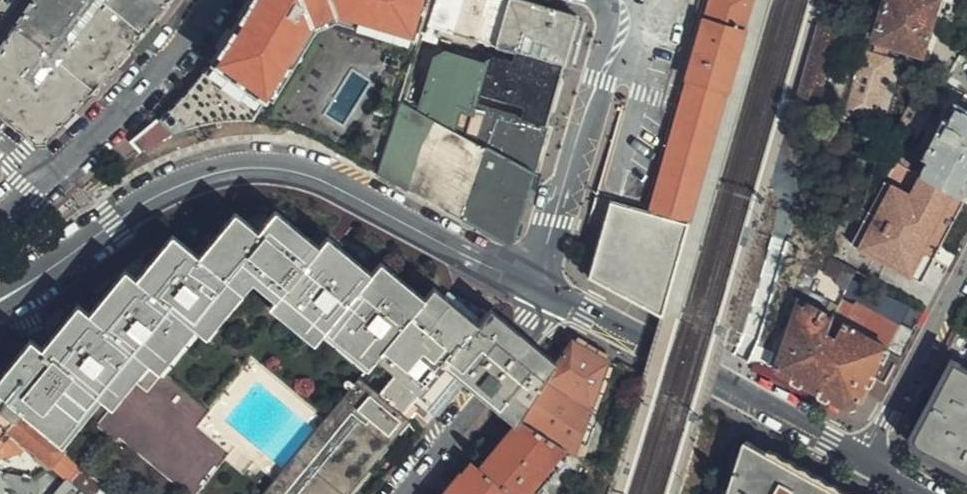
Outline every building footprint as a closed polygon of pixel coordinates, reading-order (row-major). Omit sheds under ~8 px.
[(17,27),(71,71),(67,77),(91,95),(104,81),(128,52),(84,15),(90,5),(84,0),(36,0),(17,27)] [(90,5),(84,15),(128,52),(135,44),(170,0),(84,0),(90,5)] [(228,122),(249,121),(274,122),(299,128),(368,167),(381,174),(402,102),(421,41),(416,40),(428,0),(259,0),(225,57),(182,103),(162,121),(177,136),(189,131),(209,125),(228,122)] [(487,0),(440,0),(428,42),(439,45),(444,31),(476,40),(487,0)] [(511,0),(487,0),(476,40),(497,46),(511,0)] [(567,65),(580,18),(516,0),(511,0),(497,46),(518,52),(567,65)] [(689,223),(719,117),(752,0),(712,0),(680,107),(649,212),(689,223)] [(663,312),(679,318),(769,0),(752,0),(689,223),(663,312)] [(936,0),(886,0),(874,42),(920,55),(936,0)] [(17,27),(0,51),(0,112),(37,141),(38,145),(48,145),(47,141),(91,95),(67,77),(71,71),(17,27)] [(819,105),(839,32),(818,27),(798,99),(819,105)] [(868,47),(860,45),(846,92),(840,117),(864,124),(883,62),(865,57),(868,47)] [(498,59),(484,64),(448,54),(436,60),(421,112),(536,172),(567,65),(518,52),(515,63),(498,59)] [(521,224),(536,172),(421,112),(402,102),(381,174),(501,240),(521,224)] [(963,203),(966,196),(966,121),(954,114),(948,125),(942,122),(920,162),(926,165),(919,177),(963,203)] [(162,143),(177,136),(162,121),(136,144),(146,154),(162,143)] [(910,145),(899,166),(911,173),(922,152),(910,145)] [(649,212),(610,202),(588,280),(662,316),(663,312),(689,223),(649,212)] [(43,351),(32,342),(0,382),(0,394),(64,446),(103,399),(113,407),(149,364),(160,373),(196,330),(207,338),(252,284),(275,302),(271,309),(315,345),(324,335),(367,370),(376,359),(396,376),(381,396),(361,380),(318,432),(267,493),(341,493),(405,416),(414,405),(445,367),(516,426),(518,422),(557,363),(496,313),(492,311),(479,325),(435,290),(425,300),(382,265),(374,274),(331,241),(328,239),(320,248),(277,213),(259,232),(238,215),(237,215),(200,258),(174,238),(136,280),(125,273),(89,316),(77,308),(43,351)] [(795,306),(779,356),(774,372),(844,411),(854,409),(883,351),(840,328),(834,339),(827,336),(830,323),(795,306)] [(850,310),(840,328),(883,351),(892,334),(850,310)] [(576,456),(609,364),(577,344),(572,341),(557,363),(518,422),(576,456)] [(746,367),(765,370),(770,354),(750,350),(746,367)] [(770,354),(765,370),(774,372),(779,356),(770,354)] [(953,368),(917,437),(916,442),(919,449),(966,474),(966,376),(953,368)] [(64,446),(0,394),(0,460),(25,455),(30,448),(69,480),(85,493),(123,493),(64,446)] [(420,410),(414,405),(405,416),(410,421),(420,410)] [(518,422),(516,426),(516,427),(481,469),(512,493),(569,493),(574,489),(584,461),(576,456),(518,422)] [(608,438),(593,436),(584,461),(599,465),(608,438)] [(744,446),(728,493),(834,493),(744,446)] [(445,493),(512,493),(481,469),(472,462),(445,493)] [(69,480),(57,493),(85,493),(69,480)]
